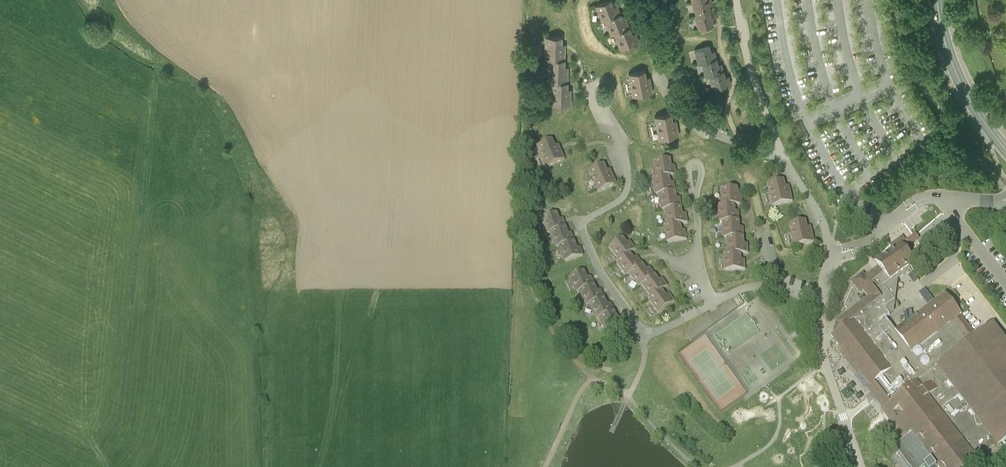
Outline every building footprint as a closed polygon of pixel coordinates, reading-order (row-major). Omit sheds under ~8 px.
[(605,19),(620,13),(619,9),(615,10),(615,8),(611,0),(608,0),(596,5),(602,21),(605,19)] [(696,14),(709,11),(711,11),(709,3),(708,1),(712,0),(711,0),(692,0),(696,14)] [(711,25),(713,24),(711,18),(709,11),(696,14),(694,15),(699,29),(701,28),(702,32),(712,28),(711,25)] [(611,34),(614,33),(630,27),(628,23),(625,24),(624,22),(620,13),(605,19),(611,34)] [(630,27),(614,33),(620,48),(639,41),(637,36),(634,38),(633,36),(630,27)] [(545,36),(544,59),(548,59),(564,59),(565,48),(561,48),(561,46),(562,36),(545,36)] [(698,64),(702,63),(716,59),(715,54),(712,55),(711,53),(709,45),(694,49),(698,64)] [(564,59),(548,59),(548,81),(551,81),(568,82),(568,70),(564,70),(564,68),(564,59)] [(705,76),(709,75),(724,71),(722,66),(719,67),(718,65),(716,59),(702,63),(705,76)] [(644,70),(628,73),(633,95),(652,92),(650,80),(647,81),(646,80),(644,70)] [(712,88),(731,83),(729,79),(726,80),(725,78),(724,71),(709,75),(712,88)] [(567,82),(551,81),(550,104),(571,104),(571,93),(567,93),(567,91),(567,82)] [(671,112),(654,116),(659,138),(679,134),(676,123),(673,124),(672,122),(671,112)] [(552,140),(537,146),(546,168),(565,159),(560,149),(557,150),(556,148),(552,140)] [(654,161),(656,177),(676,175),(676,170),(672,171),(672,170),(670,159),(654,161)] [(604,164),(589,171),(598,192),(617,184),(612,174),(609,175),(608,173),(604,164)] [(669,176),(653,178),(656,195),(675,192),(675,187),(671,187),(671,186),(669,176)] [(784,180),(768,183),(773,206),(793,201),(790,190),(787,191),(786,189),(784,180)] [(721,188),(722,205),(735,205),(742,205),(742,200),(738,200),(738,198),(738,188),(721,188)] [(675,192),(659,194),(662,210),(665,210),(681,207),(682,207),(681,202),(677,203),(677,201),(675,192)] [(722,205),(718,205),(719,222),(723,222),(739,221),(739,216),(735,216),(735,214),(735,205),(722,205)] [(681,207),(665,210),(668,225),(688,223),(687,218),(683,218),(683,217),(681,207)] [(547,234),(550,233),(566,227),(564,223),(561,224),(560,222),(557,212),(541,218),(547,234)] [(861,221),(855,213),(854,212),(850,214),(858,225),(862,222),(861,221)] [(805,220),(789,224),(795,247),(814,242),(812,231),(808,232),(808,230),(805,220)] [(739,221),(723,222),(723,238),(727,238),(744,237),(743,232),(740,232),(740,230),(739,221)] [(680,224),(664,226),(667,242),(687,239),(686,234),(682,235),(682,233),(680,224)] [(556,248),(559,247),(575,241),(573,237),(570,238),(569,236),(566,227),(550,233),(556,248)] [(622,237),(609,247),(619,260),(629,253),(636,249),(633,245),(630,247),(628,246),(622,237)] [(744,237),(727,238),(728,253),(741,253),(748,253),(748,248),(744,248),(744,246),(744,237)] [(575,241),(559,247),(564,262),(583,255),(582,251),(578,252),(578,250),(575,241)] [(962,315),(946,294),(896,331),(886,318),(890,315),(885,308),(895,301),(884,286),(916,262),(902,244),(898,247),(876,263),(879,267),(866,277),(863,273),(851,282),(860,293),(864,291),(868,297),(843,316),(849,323),(832,336),(870,387),(872,385),(878,393),(887,406),(882,410),(904,439),(911,433),(912,435),(895,448),(909,466),(972,466),(976,463),(979,466),(997,466),(1005,460),(1005,444),(1004,442),(1005,440),(1005,340),(993,323),(976,336),(960,316),(962,315)] [(619,260),(616,262),(626,276),(629,274),(643,265),(639,260),(637,262),(635,261),(629,253),(619,260)] [(728,253),(724,253),(725,270),(745,269),(745,265),(741,265),(741,263),(741,253),(728,253)] [(643,265),(629,274),(639,287),(642,285),(656,276),(652,271),(649,273),(648,272),(643,265)] [(576,293),(580,291),(594,285),(592,280),(589,282),(588,280),(584,271),(569,278),(576,293)] [(656,276),(642,285),(651,297),(662,290),(668,286),(665,282),(662,284),(660,282),(656,276)] [(586,306),(590,305),(604,297),(603,293),(599,295),(598,293),(594,285),(580,291),(586,306)] [(651,297),(648,300),(658,313),(674,301),(671,297),(669,299),(668,298),(662,290),(651,297)] [(596,319),(600,318),(615,311),(613,307),(609,308),(608,307),(604,297),(590,305),(596,319)] [(615,311),(600,318),(606,333),(625,324),(623,320),(619,321),(618,320),(615,311)]
